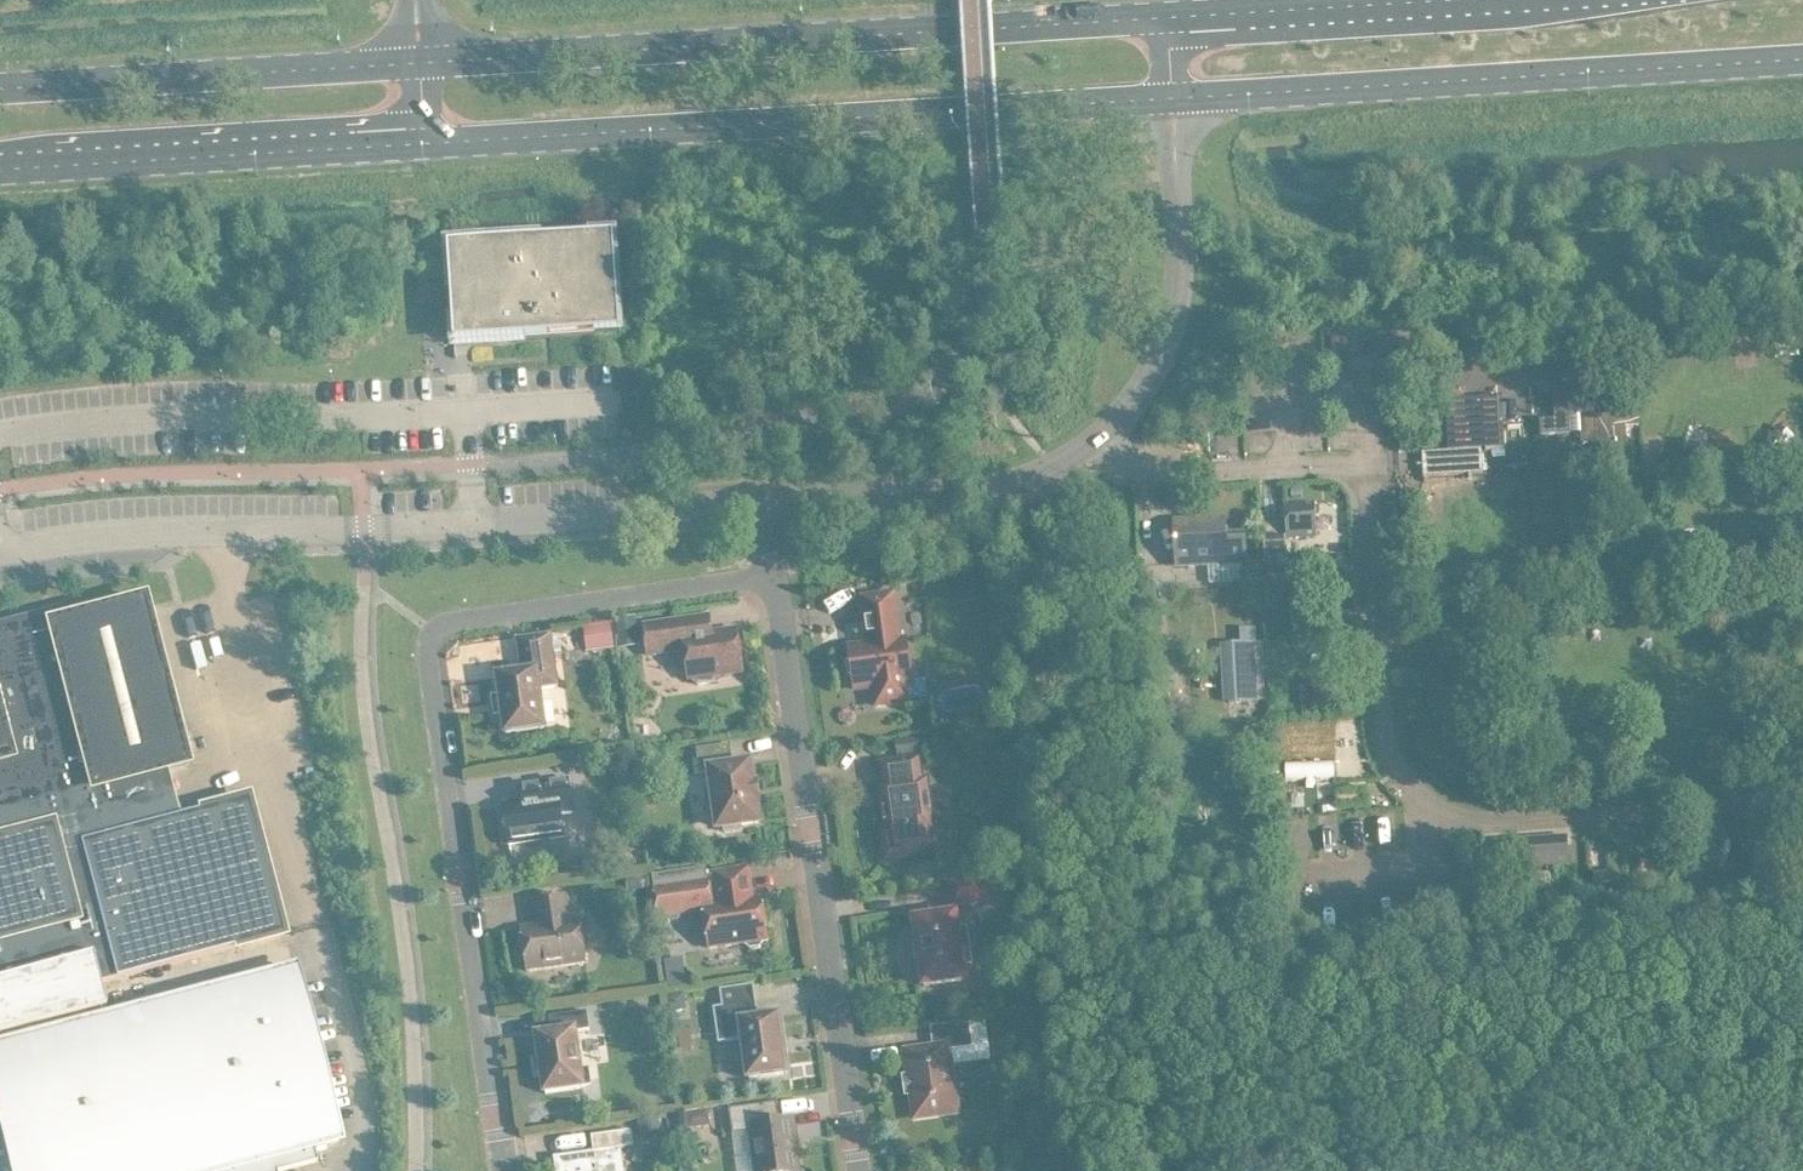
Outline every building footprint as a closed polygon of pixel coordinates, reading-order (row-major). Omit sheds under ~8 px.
[(471,316),(473,316),(476,316),(476,331),(489,330),(490,336),(639,326),(634,229),(467,240),(471,316)] [(1631,363),(1616,364),(1617,379),(1602,379),(1603,409),(1588,410),(1589,424),(1618,423),(1617,394),(1632,393),(1631,363)] [(1485,473),(1484,449),(1425,452),(1426,476),(1485,473)] [(1316,501),(1286,502),(1288,537),(1318,535),(1316,501)] [(1181,563),(1247,559),(1246,539),(1226,540),(1225,520),(1211,520),(1211,516),(1191,517),(1192,521),(1179,522),(1181,563)] [(908,640),(904,640),(897,592),(864,597),(869,635),(873,635),(874,645),(852,648),(853,659),(849,662),(851,675),(856,677),(857,688),(877,685),(879,705),(910,700),(905,664),(912,663),(908,640)] [(95,953),(102,981),(288,933),(252,795),(179,814),(167,769),(190,763),(147,598),(65,620),(62,610),(0,627),(0,978),(95,953)] [(638,614),(619,617),(623,646),(642,644),(638,614)] [(613,620),(586,624),(589,646),(593,646),(594,650),(617,647),(613,620)] [(739,629),(687,637),(685,620),(646,625),(650,653),(680,649),(683,671),(701,684),(720,681),(719,674),(745,670),(739,629)] [(1257,628),(1247,629),(1248,642),(1229,643),(1232,701),(1261,699),(1257,628)] [(503,695),(496,696),(499,715),(506,714),(509,733),(547,728),(542,688),(561,685),(556,650),(553,634),(520,638),(522,655),(525,672),(500,675),(503,695)] [(899,740),(901,755),(929,751),(927,736),(899,740)] [(744,824),(761,821),(758,800),(756,800),(754,785),(756,785),(753,764),(736,766),(733,743),(699,748),(702,772),(713,771),(716,789),(708,790),(711,808),(719,807),(721,827),(726,826),(727,831),(744,829),(744,824)] [(883,800),(886,800),(888,810),(885,811),(888,830),(884,835),(887,857),(892,861),(907,858),(911,854),(934,850),(932,830),(936,829),(930,780),(925,780),(922,759),(883,763),(885,785),(881,786),(883,800)] [(531,784),(533,797),(530,798),(527,801),(507,804),(512,843),(566,836),(563,814),(575,812),(570,778),(531,784)] [(1497,848),(1498,868),(1571,862),(1569,843),(1497,848)] [(751,867),(716,872),(716,874),(710,875),(709,867),(655,874),(661,915),(666,914),(667,917),(672,921),(680,919),(684,915),(683,912),(706,909),(711,947),(748,942),(748,944),(753,948),(762,947),(766,942),(766,939),(770,938),(765,898),(753,899),(752,889),(754,888),(751,867)] [(953,883),(956,906),(987,901),(983,879),(953,883)] [(542,925),(524,928),(530,970),(588,962),(582,919),(572,921),(569,896),(537,900),(540,917),(541,917),(542,925)] [(917,919),(921,947),(926,984),(967,978),(958,914),(917,919)] [(0,978),(0,1170),(280,1170),(321,1160),(317,1146),(342,1139),(297,968),(112,1016),(102,981),(95,953),(0,978)] [(686,957),(667,959),(670,987),(689,985),(686,957)] [(725,1006),(716,1007),(721,1042),(745,1038),(751,1078),(789,1073),(781,1015),(757,1019),(752,985),(723,989),(725,1006)] [(687,993),(670,994),(672,1012),(684,1011),(688,1005),(687,993)] [(539,1035),(547,1092),(586,1087),(585,1084),(592,1083),(590,1068),(583,1069),(578,1031),(592,1029),(590,1010),(551,1016),(554,1033),(539,1035)] [(909,1051),(918,1116),(959,1111),(950,1048),(974,1044),(971,1022),(934,1027),(937,1047),(909,1051)] [(732,1108),(736,1134),(754,1131),(760,1170),(802,1170),(799,1150),(796,1150),(795,1141),(799,1141),(796,1119),(783,1121),(780,1101),(732,1108)] [(711,1109),(687,1112),(689,1128),(708,1125),(712,1119),(711,1109)] [(661,1117),(641,1119),(643,1132),(662,1130),(661,1117)] [(556,1156),(558,1170),(627,1170),(624,1147),(636,1145),(634,1129),(594,1135),(596,1151),(556,1156)]
